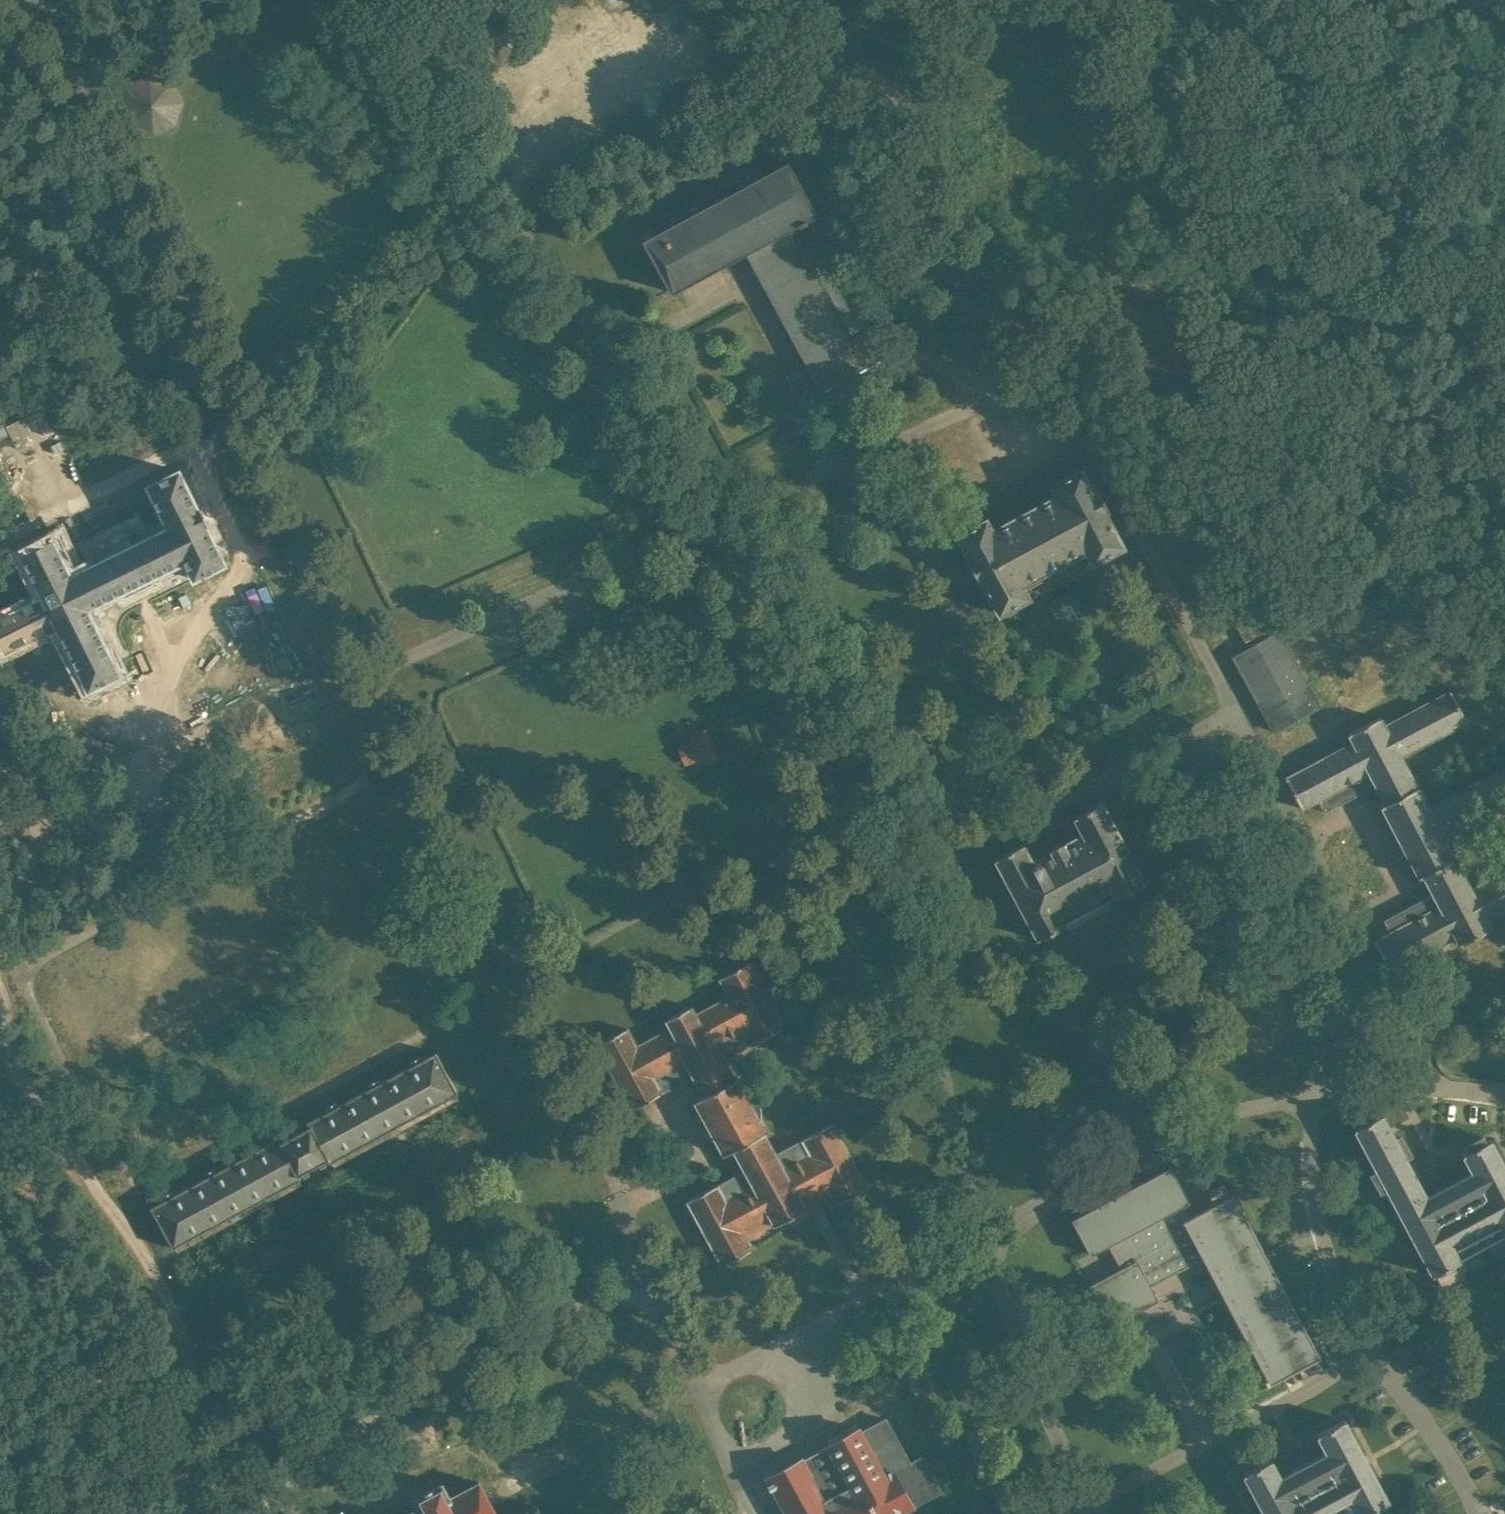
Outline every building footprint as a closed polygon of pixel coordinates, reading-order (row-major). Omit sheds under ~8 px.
[(174,73),(151,65),(132,74),(121,96),(129,114),(141,125),(156,128),(175,119),(186,96),(174,73)] [(757,163),(715,187),(656,219),(662,231),(645,241),(672,291),(748,250),(758,268),(750,272),(757,285),(765,281),(824,389),(821,391),(821,392),(888,356),(873,327),(870,329),(861,313),(854,317),(813,240),(802,246),(792,226),(798,223),(800,225),(807,221),(806,219),(815,214),(788,163),(764,176),(757,163)] [(223,556),(207,524),(209,522),(202,507),(199,508),(180,469),(148,485),(169,526),(143,538),(139,528),(130,532),(127,527),(98,541),(100,547),(92,551),(96,561),(79,570),(60,533),(22,552),(43,595),(0,617),(0,638),(6,649),(57,624),(89,689),(120,673),(94,620),(108,614),(101,601),(122,591),(125,597),(154,582),(151,576),(185,559),(195,578),(226,563),(223,556)] [(969,562),(978,578),(981,577),(1000,612),(1005,609),(1009,614),(1026,605),(1023,599),(1028,596),(1021,583),(1087,547),(1094,561),(1100,558),(1103,563),(1120,554),(1117,548),(1123,545),(1104,510),(1108,508),(1089,472),(1084,475),(1081,469),(1053,484),(1058,494),(992,529),(986,519),(958,534),(972,560),(969,562)] [(1271,730),(1320,706),(1280,627),(1231,651),(1271,730)] [(1458,864),(1443,836),(1504,804),(1504,767),(1428,807),(1400,755),(1467,720),(1451,690),(1385,725),(1380,716),(1349,733),(1354,741),(1286,777),(1302,807),(1318,798),(1325,811),(1376,784),(1386,802),(1382,804),(1420,876),(1424,874),(1434,893),(1384,919),(1391,932),(1374,940),(1390,970),(1456,935),(1460,944),(1491,927),(1487,919),(1504,909),(1504,871),(1471,889),(1458,864)] [(708,727),(689,735),(702,765),(720,757),(708,727)] [(1139,885),(1145,882),(1102,801),(1074,816),(1084,833),(1064,844),(1063,841),(1051,847),(1052,850),(1032,861),(1023,843),(996,858),(1039,938),(1044,936),(1047,941),(1063,932),(1060,927),(1066,924),(1069,929),(1120,902),(1117,896),(1123,894),(1125,899),(1142,890),(1139,885)] [(734,1147),(738,1156),(746,1168),(718,1184),(717,1183),(688,1199),(723,1264),(753,1248),(743,1230),(771,1215),(776,1224),(805,1208),(801,1200),(828,1185),(838,1203),(867,1187),(832,1122),(803,1138),(804,1139),(776,1155),(764,1133),(769,1131),(761,1117),(762,1109),(759,1100),(754,1094),(746,1090),(739,1077),(735,1079),(723,1058),(755,1040),(756,1042),(786,1026),(750,961),(721,977),(731,996),(696,1015),(691,1005),(667,1018),(672,1027),(637,1046),(627,1027),(598,1043),(633,1108),(662,1091),(661,1090),(693,1072),(705,1093),(696,1098),(726,1151),(734,1147)] [(173,1190),(166,1194),(163,1195),(165,1199),(151,1206),(173,1247),(301,1177),(299,1174),(328,1157),(330,1161),(458,1092),(436,1051),(422,1059),(420,1055),(410,1060),(412,1064),(381,1081),(379,1078),(369,1083),(370,1087),(339,1104),(337,1101),(327,1106),(329,1110),(320,1114),(308,1120),(310,1124),(292,1134),(281,1140),(279,1136),(259,1147),(257,1144),(247,1149),(249,1153),(217,1170),(215,1167),(205,1172),(207,1176),(175,1193),(173,1190)] [(1410,1164),(1407,1159),(1412,1156),(1402,1136),(1396,1139),(1382,1112),(1377,1115),(1374,1110),(1357,1119),(1360,1124),(1355,1127),(1433,1274),(1438,1271),(1441,1276),(1458,1267),(1455,1262),(1460,1259),(1457,1253),(1503,1229),(1504,1231),(1504,1165),(1490,1138),(1463,1153),(1473,1171),(1427,1196),(1410,1164)] [(1209,1190),(1216,1202),(1190,1216),(1183,1204),(1189,1201),(1171,1166),(1073,1218),(1091,1253),(1109,1243),(1122,1268),(1090,1285),(1110,1324),(1158,1299),(1150,1285),(1178,1270),(1181,1274),(1190,1269),(1187,1265),(1203,1257),(1271,1383),(1291,1372),(1321,1356),(1234,1192),(1230,1186),(1223,1189),(1220,1184),(1209,1190)] [(913,1505),(941,1490),(923,1456),(910,1462),(886,1418),(861,1431),(859,1427),(768,1476),(788,1513),(896,1513),(913,1505)] [(1365,1456),(1345,1418),(1317,1433),(1328,1452),(1281,1477),(1271,1458),(1244,1472),(1266,1513),(1351,1513),(1359,1510),(1361,1513),(1364,1513),(1367,1513),(1368,1513),(1377,1513),(1387,1509),(1384,1504),(1389,1501),(1365,1456)] [(479,1481),(450,1496),(443,1482),(416,1497),(420,1505),(404,1513),(497,1513),(479,1481)]
